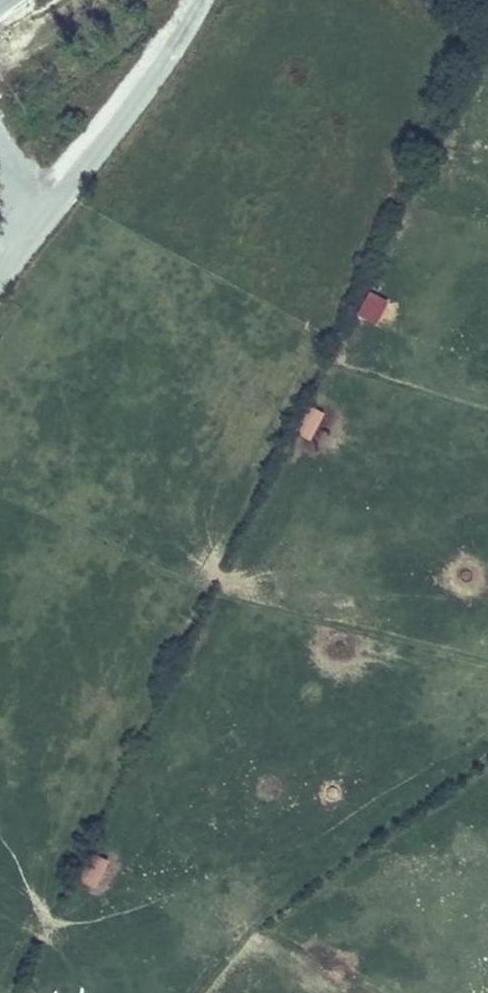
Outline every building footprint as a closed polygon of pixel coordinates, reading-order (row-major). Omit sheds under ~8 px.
[(297,429),(311,438),(327,411),(313,403),(297,429)] [(78,878),(97,886),(110,858),(91,849),(78,878)]
